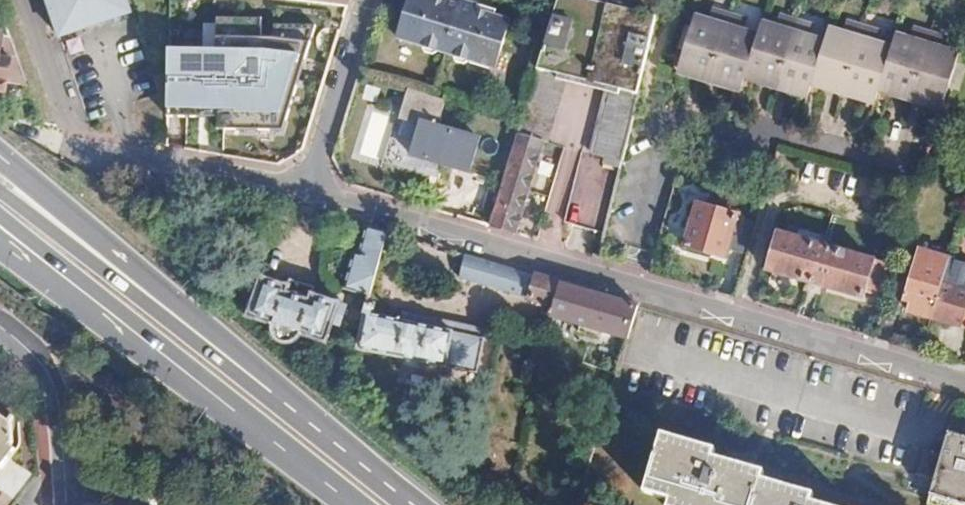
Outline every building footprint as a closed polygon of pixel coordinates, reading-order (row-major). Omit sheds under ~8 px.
[(60,41),(136,18),(131,0),(47,0),(60,41)] [(406,29),(400,48),(423,55),(427,62),(437,65),(443,60),(447,62),(454,64),(457,71),(465,73),(472,69),(492,74),(498,56),(502,57),(503,57),(504,56),(513,26),(491,20),(462,11),(429,1),(425,0),(409,0),(401,27),(406,29)] [(429,1),(462,11),(464,5),(448,0),(429,0),(429,1)] [(558,11),(522,126),(519,135),(545,142),(549,143),(570,75),(611,85),(594,155),(582,151),(563,222),(606,234),(654,42),(655,42),(662,0),(632,0),(629,12),(592,3),(593,0),(561,0),(558,11)] [(464,5),(462,11),(491,20),(493,14),(464,5)] [(298,67),(303,27),(227,17),(221,57),(258,62),(255,83),(294,88),(296,67),(298,67)] [(712,22),(698,18),(683,70),(714,79),(745,88),(748,76),(779,85),(795,90),(811,33),(797,29),(780,24),(778,29),(764,24),(760,37),(746,32),(747,28),(730,23),(713,18),(712,22)] [(5,83),(26,88),(17,62),(9,40),(3,22),(0,21),(0,82),(5,83)] [(812,34),(811,33),(795,90),(810,95),(814,81),(844,90),(876,100),(879,87),(910,97),(939,105),(951,60),(953,53),(943,49),(945,44),(928,39),(911,34),(909,39),(895,34),(891,48),(876,44),(878,39),(861,33),(845,28),(843,33),(829,29),(825,43),(811,38),(812,34)] [(953,53),(951,60),(939,105),(941,106),(957,54),(953,53)] [(372,107),(354,151),(378,160),(396,116),(372,107)] [(480,140),(422,122),(411,156),(470,174),(480,140)] [(545,142),(519,135),(490,228),(516,235),(545,142)] [(566,148),(555,145),(548,171),(558,174),(566,148)] [(758,223),(698,206),(685,249),(724,260),(728,249),(748,255),(758,223)] [(362,253),(357,252),(347,288),(365,294),(373,296),(391,234),(369,228),(362,253)] [(886,265),(779,235),(768,273),(862,301),(865,293),(877,297),(886,265)] [(460,275),(556,306),(553,318),(626,340),(636,306),(542,278),(466,256),(460,275)] [(923,279),(911,276),(904,302),(911,304),(909,313),(932,320),(946,269),(928,264),(923,279)] [(946,269),(932,320),(964,329),(964,275),(946,269)] [(294,287),(264,278),(252,321),(279,329),(277,336),(277,341),(279,345),(283,348),(288,350),(294,350),(299,348),(303,345),(305,340),(306,337),(332,344),(338,325),(346,327),(352,307),(344,305),(345,302),(316,293),(313,302),(292,296),(294,287)] [(373,296),(365,294),(357,321),(365,323),(370,305),(373,296)] [(370,305),(365,323),(358,348),(478,372),(486,328),(407,311),(405,323),(377,318),(379,306),(370,305)] [(18,448),(13,445),(15,441),(14,435),(12,428),(12,422),(15,417),(0,405),(0,473),(18,448)] [(936,476),(929,502),(938,504),(964,504),(964,439),(948,433),(942,454),(936,476)] [(643,491),(670,499),(668,504),(826,504),(811,500),(812,494),(760,479),(762,473),(709,457),(711,450),(660,435),(643,491)] [(942,454),(924,449),(917,471),(936,476),(942,454)]
